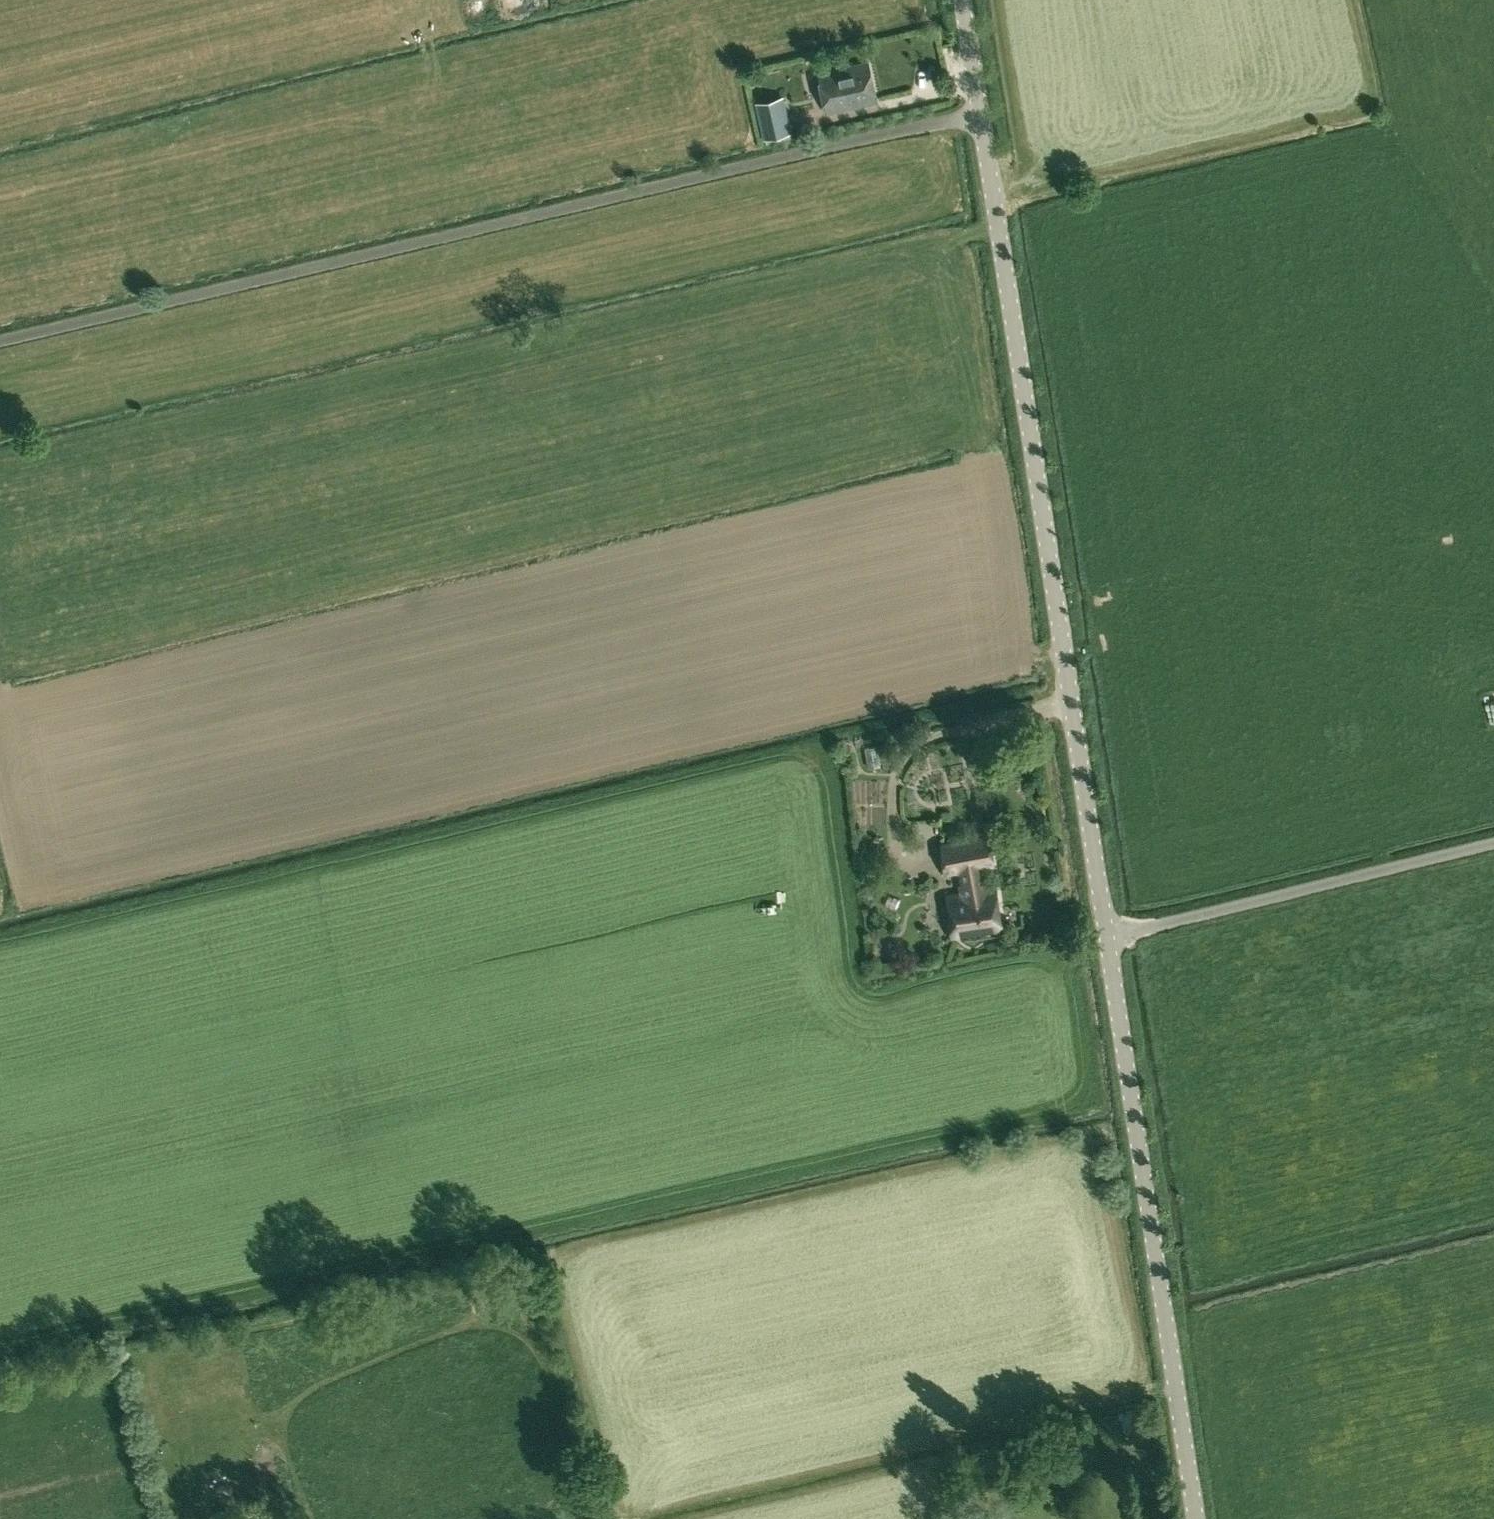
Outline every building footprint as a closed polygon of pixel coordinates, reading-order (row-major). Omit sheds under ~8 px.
[(827,111),(876,100),(867,60),(818,71),(827,111)] [(763,138),(791,132),(783,97),(755,103),(763,138)] [(1487,692),(1483,712),(1493,714),(1493,694),(1487,692)] [(865,764),(876,763),(874,733),(863,734),(865,764)] [(915,815),(916,831),(930,830),(929,814),(915,815)] [(959,871),(962,892),(946,894),(952,935),(1002,928),(996,886),(986,887),(983,865),(993,864),(989,836),(941,843),(945,873),(959,871)] [(1080,1511),(1069,1499),(1058,1509),(1064,1516),(1073,1517),(1080,1511)]
